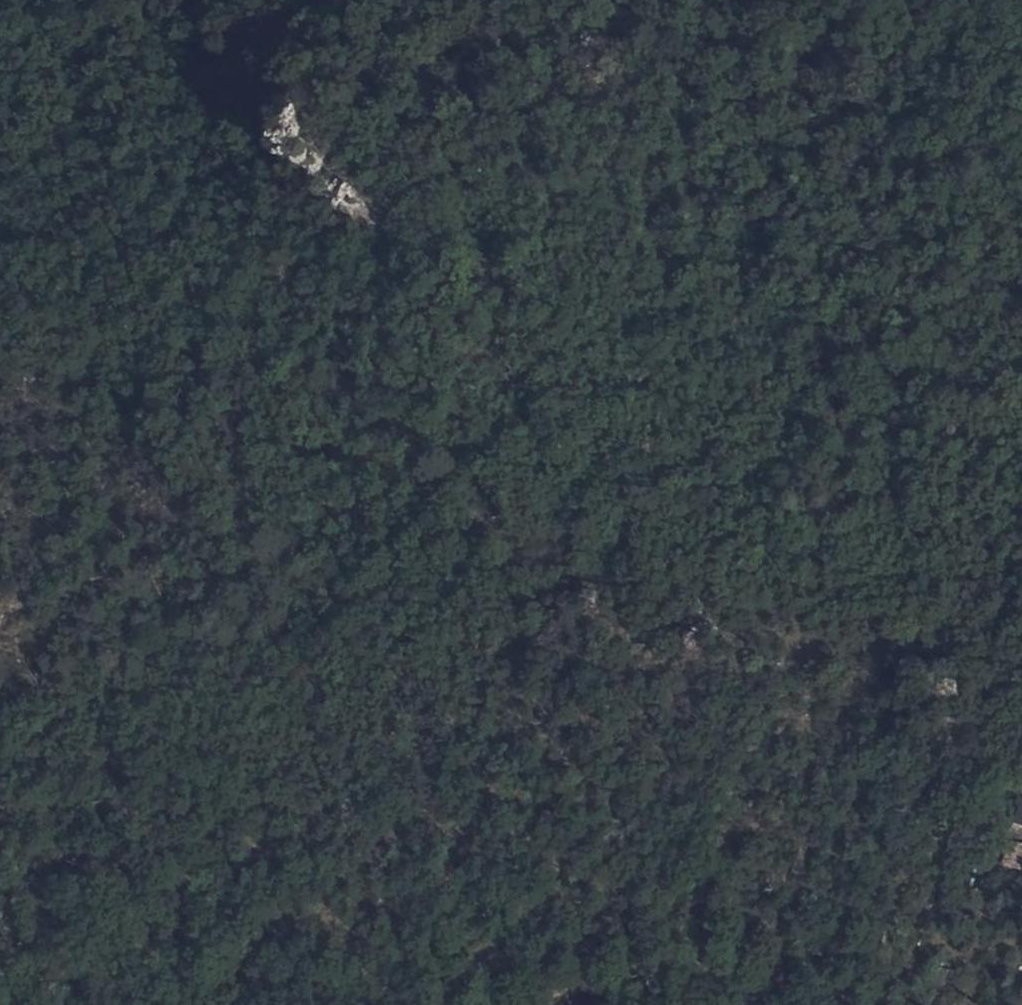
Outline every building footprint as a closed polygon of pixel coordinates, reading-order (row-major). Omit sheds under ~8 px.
[(1012,820),(1021,824),(1021,800),(1019,799),(1012,820)] [(1003,828),(996,849),(1021,859),(1021,836),(1003,828)]
